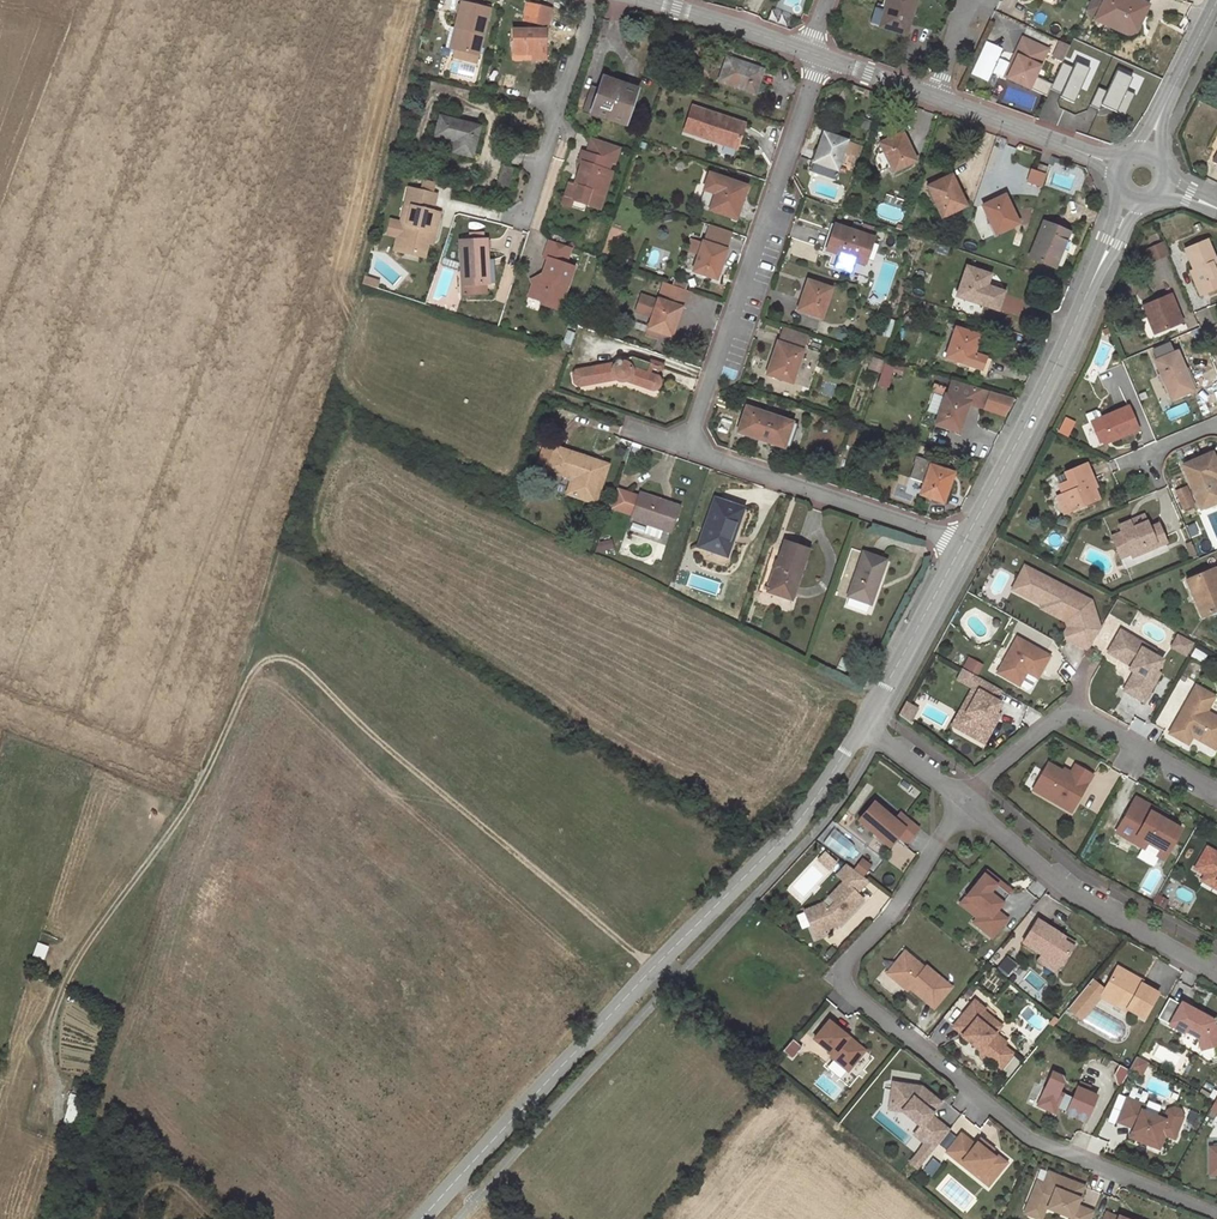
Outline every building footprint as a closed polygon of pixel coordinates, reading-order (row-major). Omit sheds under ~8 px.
[(885,5),(881,4),(874,25),(905,34),(915,0),(887,0),(885,5)] [(1085,10),(1096,15),(1095,18),(1122,29),(1125,30),(1127,30),(1131,26),(1138,15),(1142,16),(1147,5),(1137,0),(1090,0),(1085,10)] [(457,49),(479,54),(491,8),(462,1),(455,28),(461,29),(456,48),(457,49)] [(526,20),(547,25),(551,8),(530,2),(526,20)] [(985,46),(1011,56),(1022,24),(996,15),(985,46)] [(461,29),(455,28),(451,47),(456,48),(461,29)] [(534,55),(546,55),(546,30),(513,30),(513,54),(534,54),(534,55)] [(1022,39),(1014,56),(1018,58),(1008,79),(1029,89),(1035,76),(1047,50),(1022,39)] [(455,57),(477,62),(479,54),(457,49),(455,57)] [(1004,78),(1008,79),(1018,58),(1014,56),(1004,78)] [(721,79),(756,91),(763,69),(728,58),(721,79)] [(1090,68),(1076,62),(1073,68),(1062,63),(1052,84),(1035,76),(1029,89),(1046,97),(1050,89),(1061,94),(1059,97),(1073,103),(1090,68)] [(1131,77),(1117,70),(1107,92),(1099,88),(1090,107),(1098,111),(1101,105),(1122,115),(1132,93),(1125,90),(1131,77)] [(604,77),(593,111),(625,121),(636,88),(604,77)] [(898,102),(887,98),(885,105),(896,110),(898,102)] [(715,134),(740,143),(746,123),(693,106),(685,130),(713,140),(715,134)] [(472,155),(480,126),(440,116),(436,136),(455,141),(453,151),(472,155)] [(812,170),(836,179),(839,170),(838,170),(839,166),(844,151),(859,156),(862,147),(824,133),(812,170)] [(881,143),(893,171),(917,160),(908,142),(906,143),(902,133),(881,143)] [(713,140),(738,148),(740,143),(715,134),(713,140)] [(621,146),(592,136),(591,140),(620,150),(621,146)] [(615,163),(620,150),(591,140),(587,151),(583,150),(579,161),(582,162),(575,184),(569,182),(562,203),(572,206),(574,199),(587,203),(601,208),(613,171),(609,169),(612,162),(615,163)] [(1038,168),(1045,171),(1047,166),(1040,163),(1038,168)] [(504,165),(498,183),(511,187),(517,169),(504,165)] [(1025,183),(1041,188),(1045,175),(1028,170),(1025,183)] [(716,193),(711,208),(737,217),(748,186),(710,173),(705,189),(716,193)] [(927,186),(943,217),(967,204),(957,184),(956,185),(951,175),(927,186)] [(432,211),(436,194),(433,194),(435,186),(424,184),(423,191),(409,188),(405,204),(411,206),(407,223),(401,222),(390,219),(387,233),(398,236),(401,236),(398,250),(426,256),(429,242),(430,236),(435,237),(441,213),(432,211)] [(716,193),(705,189),(700,204),(711,208),(716,193)] [(991,222),(997,233),(1019,223),(1006,195),(982,205),(990,223),(991,222)] [(574,199),(572,206),(584,210),(587,203),(574,199)] [(411,206),(405,204),(401,222),(407,223),(411,206)] [(1033,255),(1059,265),(1072,229),(1045,219),(1033,255)] [(734,231),(710,223),(694,270),(718,278),(734,231)] [(1195,232),(1202,229),(1200,223),(1192,226),(1195,232)] [(856,260),(866,263),(875,237),(835,224),(826,250),(839,254),(835,267),(852,272),(856,260)] [(495,282),(494,259),(488,259),(487,239),(482,239),(472,239),(460,240),(463,284),(495,282)] [(572,247),(553,241),(549,239),(543,257),(547,258),(543,272),(541,278),(533,282),(529,295),(542,299),(541,302),(555,307),(560,292),(565,294),(575,267),(566,264),(572,247)] [(1211,263),(1215,261),(1206,240),(1185,249),(1194,270),(1190,271),(1200,294),(1216,287),(1216,277),(1211,263)] [(1166,254),(1161,243),(1147,250),(1149,254),(1143,256),(1147,263),(1166,254)] [(957,295),(999,309),(1006,292),(987,285),(991,274),(968,266),(957,295)] [(917,277),(924,279),(926,273),(919,270),(917,277)] [(541,278),(543,272),(531,278),(533,282),(541,278)] [(685,285),(693,288),(697,276),(690,274),(685,285)] [(365,276),(363,282),(377,287),(379,281),(365,276)] [(801,310),(823,317),(833,288),(810,280),(803,300),(804,300),(801,310)] [(665,281),(659,298),(658,300),(642,295),(637,311),(653,317),(648,334),(660,338),(662,332),(673,336),(679,316),(683,317),(692,291),(665,281)] [(560,292),(555,307),(560,309),(565,294),(560,292)] [(1155,333),(1181,322),(1170,295),(1143,306),(1147,316),(1155,333)] [(908,320),(911,324),(917,317),(913,313),(908,320)] [(1155,333),(1147,316),(1140,319),(1147,336),(1155,333)] [(884,330),(892,332),(896,320),(889,317),(884,330)] [(768,374),(793,382),(809,335),(784,326),(768,374)] [(980,335),(957,327),(947,358),(971,365),(969,371),(987,377),(993,360),(974,353),(980,335)] [(1197,329),(1189,333),(1191,339),(1199,335),(1199,334),(1197,329)] [(566,343),(571,345),(575,332),(569,330),(566,343)] [(1152,358),(1171,352),(1168,344),(1149,350),(1152,358)] [(1193,390),(1184,369),(1183,370),(1175,352),(1154,361),(1171,400),(1193,390)] [(1206,353),(1199,356),(1203,365),(1209,362),(1206,353)] [(626,381),(654,390),(659,376),(648,372),(651,362),(634,357),(628,357),(626,362),(622,361),(620,359),(618,359),(616,360),(616,361),(616,363),(579,369),(574,375),(574,381),(579,385),(614,379),(619,380),(621,381),(623,382),(626,381)] [(648,372),(659,376),(662,366),(651,362),(648,372)] [(1110,402),(1125,397),(1122,387),(1129,384),(1123,365),(1100,373),(1110,402)] [(936,423),(958,431),(961,420),(962,421),(970,399),(975,385),(953,378),(949,392),(947,391),(946,395),(936,423)] [(988,389),(975,385),(970,399),(983,403),(988,389)] [(761,437),(793,448),(800,424),(747,406),(739,431),(761,439),(761,437)] [(1138,430),(1128,406),(1091,422),(1100,442),(1102,441),(1109,438),(1111,441),(1138,430)] [(847,445),(853,447),(859,426),(853,425),(847,445)] [(608,464),(586,457),(556,446),(548,469),(569,476),(573,481),(568,493),(596,503),(608,464)] [(630,454),(637,457),(640,448),(633,446),(630,454)] [(1211,454),(1183,465),(1200,507),(1216,501),(1216,485),(1214,478),(1216,477),(1216,468),(1211,454)] [(877,468),(883,469),(887,458),(881,456),(877,468)] [(1098,498),(1093,488),(1094,487),(1091,482),(1094,481),(1086,463),(1065,472),(1069,481),(1059,485),(1063,494),(1060,495),(1067,512),(1098,498)] [(921,494),(943,502),(947,491),(948,492),(955,473),(930,464),(921,494)] [(1069,481),(1065,472),(1063,473),(1055,477),(1059,485),(1069,481)] [(1193,505),(1189,496),(1186,497),(1183,488),(1176,491),(1184,509),(1193,505)] [(664,500),(640,492),(631,518),(671,533),(681,506),(671,503),(670,508),(662,505),(664,500)] [(1067,512),(1060,495),(1057,497),(1064,513),(1067,512)] [(735,535),(744,508),(717,499),(700,547),(722,554),(730,533),(735,535)] [(670,508),(671,503),(664,500),(662,505),(670,508)] [(1132,529),(1146,523),(1143,516),(1129,522),(1132,529)] [(1154,541),(1164,537),(1158,525),(1149,529),(1146,523),(1132,529),(1129,522),(1119,527),(1121,532),(1111,536),(1121,557),(1130,553),(1132,556),(1146,550),(1145,547),(1155,543),(1154,541)] [(730,533),(722,554),(728,556),(735,535),(730,533)] [(1166,542),(1164,537),(1154,541),(1155,543),(1145,547),(1146,550),(1166,542)] [(786,541),(769,590),(792,599),(809,550),(786,541)] [(1195,552),(1191,541),(1184,543),(1189,554),(1195,552)] [(871,603),(872,603),(887,560),(864,552),(850,596),(851,596),(848,604),(868,611),(871,603)] [(1091,600),(1025,566),(1013,589),(1043,605),(1041,609),(1065,622),(1068,626),(1065,633),(1066,637),(1085,647),(1086,644),(1090,647),(1100,629),(1095,626),(1098,621),(1091,600)] [(1214,568),(1190,578),(1199,600),(1196,602),(1202,616),(1216,610),(1216,575),(1214,568)] [(1199,600),(1190,578),(1186,580),(1196,602),(1199,600)] [(1121,630),(1108,652),(1119,659),(1117,651),(1127,634),(1121,630)] [(1117,651),(1119,659),(1136,669),(1124,690),(1143,702),(1160,673),(1156,671),(1162,660),(1152,654),(1154,650),(1127,634),(1117,651)] [(1188,656),(1193,641),(1174,635),(1169,650),(1188,656)] [(1017,637),(997,672),(1019,685),(1026,671),(1029,666),(1040,672),(1050,655),(1017,637)] [(978,676),(983,666),(967,657),(961,668),(978,676)] [(1029,666),(1026,671),(1037,678),(1040,672),(1029,666)] [(1031,693),(1037,681),(1025,676),(1019,688),(1031,693)] [(1001,689),(979,677),(973,688),(978,691),(966,713),(971,716),(963,731),(984,742),(993,726),(989,724),(996,712),(1001,702),(995,699),(1001,689)] [(1207,711),(1215,696),(1196,686),(1169,733),(1188,744),(1193,736),(1197,728),(1202,731),(1201,734),(1216,743),(1216,717),(1207,711)] [(978,691),(973,688),(952,725),(963,731),(971,716),(966,713),(978,691)] [(903,703),(897,718),(910,723),(915,708),(903,703)] [(996,712),(989,724),(993,726),(1000,714),(996,712)] [(1201,734),(1202,731),(1197,728),(1193,736),(1216,749),(1216,747),(1216,743),(1201,734)] [(1053,796),(1051,800),(1072,812),(1093,775),(1078,766),(1072,777),(1062,771),(1048,763),(1035,785),(1053,796)] [(1064,768),(1062,771),(1072,777),(1078,766),(1075,764),(1071,772),(1064,768)] [(1053,796),(1035,785),(1032,789),(1051,800),(1053,796)] [(920,828),(901,811),(895,819),(874,801),(858,820),(890,847),(899,835),(908,842),(920,828)] [(1134,802),(1117,832),(1164,859),(1181,829),(1134,802)] [(824,863),(830,857),(825,852),(819,859),(824,863)] [(1205,874),(1216,881),(1216,854),(1205,874)] [(836,862),(830,857),(824,863),(830,869),(836,862)] [(864,877),(872,866),(862,859),(854,870),(864,877)] [(857,893),(869,881),(864,877),(854,870),(847,864),(837,875),(844,881),(830,896),(836,901),(829,908),(823,903),(804,910),(816,938),(826,934),(824,930),(840,924),(863,899),(857,893)] [(1002,902),(1012,890),(999,880),(987,870),(984,874),(996,884),(990,892),(1002,902)] [(984,874),(966,897),(983,910),(977,917),(973,922),(992,937),(1007,919),(996,910),(1002,902),(990,892),(996,884),(984,874)] [(1205,874),(1202,881),(1216,889),(1216,881),(1205,874)] [(983,910),(966,897),(960,903),(977,917),(983,910)] [(1075,943),(1037,919),(1022,941),(1042,954),(1060,965),(1075,943)] [(890,976),(908,954),(905,951),(887,973),(890,976)] [(951,987),(926,966),(925,968),(908,954),(890,976),(902,986),(904,983),(909,988),(934,1008),(951,987)] [(1042,954),(1038,960),(1056,972),(1060,965),(1042,954)] [(1132,975),(1117,966),(1115,970),(1130,979),(1132,975)] [(1115,970),(1103,990),(1118,999),(1115,1005),(1126,1010),(1127,1008),(1144,1018),(1158,993),(1141,983),(1143,981),(1132,975),(1130,979),(1115,970)] [(1118,999),(1103,990),(1100,996),(1115,1005),(1118,999)] [(1163,1022),(1173,1000),(1167,997),(1156,1019),(1163,1022)] [(983,1010),(973,1002),(952,1028),(961,1036),(960,1037),(979,1053),(979,1059),(984,1063),(990,1062),(999,1070),(1013,1053),(1004,1045),(1007,1042),(996,1033),(977,1018),(983,1010)] [(1170,1025),(1183,1032),(1185,1030),(1199,1038),(1204,1041),(1206,1048),(1216,1045),(1216,1026),(1213,1024),(1215,1021),(1195,1010),(1194,1011),(1181,1004),(1170,1025)] [(1002,1026),(983,1010),(977,1018),(996,1033),(1002,1026)] [(863,1053),(847,1040),(849,1037),(829,1021),(814,1039),(833,1055),(832,1057),(849,1071),(863,1053)] [(865,1050),(849,1037),(847,1040),(863,1053),(865,1050)] [(1140,1074),(1145,1062),(1134,1057),(1129,1069),(1140,1074)] [(1052,1072),(1042,1095),(1048,1098),(1044,1108),(1054,1112),(1057,1106),(1067,1110),(1066,1113),(1086,1121),(1097,1096),(1088,1092),(1090,1087),(1079,1082),(1072,1098),(1059,1092),(1063,1081),(1061,1076),(1052,1072)] [(893,1083),(890,1104),(906,1106),(902,1110),(921,1125),(914,1134),(925,1142),(940,1123),(930,1115),(940,1103),(921,1087),(893,1083)] [(1044,1108),(1048,1098),(1042,1095),(1038,1105),(1044,1108)] [(1128,1098),(1118,1121),(1135,1128),(1133,1131),(1144,1136),(1142,1141),(1160,1149),(1165,1135),(1175,1139),(1184,1116),(1162,1108),(1159,1116),(1142,1109),(1144,1104),(1128,1098)] [(1169,1105),(1162,1108),(1184,1116),(1181,1110),(1169,1105)] [(940,1123),(925,1142),(933,1149),(949,1130),(940,1123)] [(1133,1131),(1131,1137),(1142,1141),(1144,1136),(1133,1131)] [(975,1145),(961,1134),(946,1152),(970,1171),(972,1169),(980,1176),(985,1170),(994,1178),(1006,1163),(996,1155),(994,1157),(990,1154),(992,1151),(993,1150),(980,1139),(975,1145)] [(972,1169),(970,1171),(988,1186),(994,1178),(985,1170),(980,1176),(972,1169)] [(1094,1212),(1077,1205),(1084,1186),(1077,1183),(1076,1186),(1071,1184),(1072,1181),(1049,1172),(1044,1183),(1037,1181),(1028,1204),(1030,1208),(1041,1212),(1045,1211),(1046,1207),(1071,1218),(1091,1218),(1094,1212)] [(1045,1211),(1041,1212),(1030,1208),(1028,1204),(1024,1213),(1039,1218),(1041,1218),(1045,1211)]
